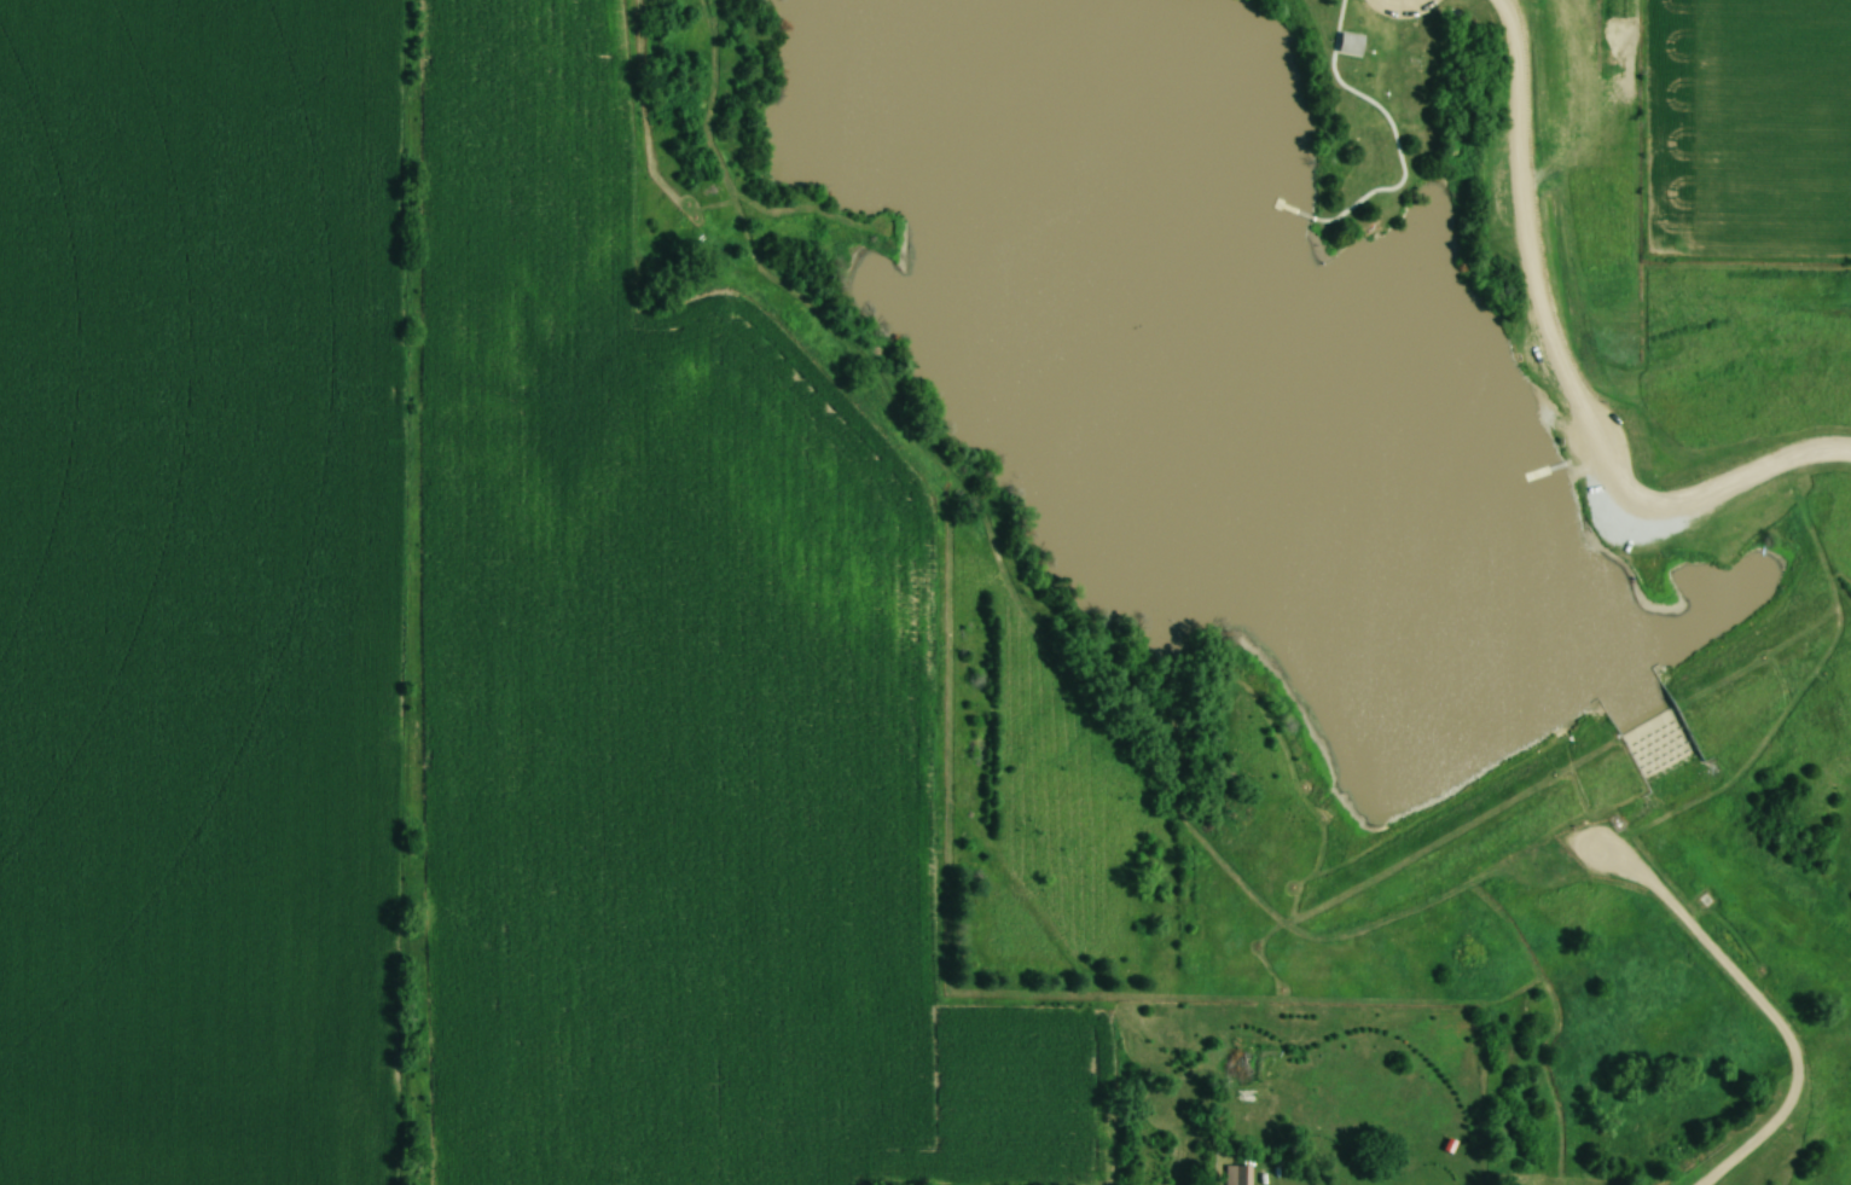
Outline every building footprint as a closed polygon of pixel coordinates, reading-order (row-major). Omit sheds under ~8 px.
[(1351,18),(1373,23),(1369,42),(1347,37),(1351,18)] [(1246,1166),(1223,1166),(1223,1184),(1246,1184),(1246,1166)]
